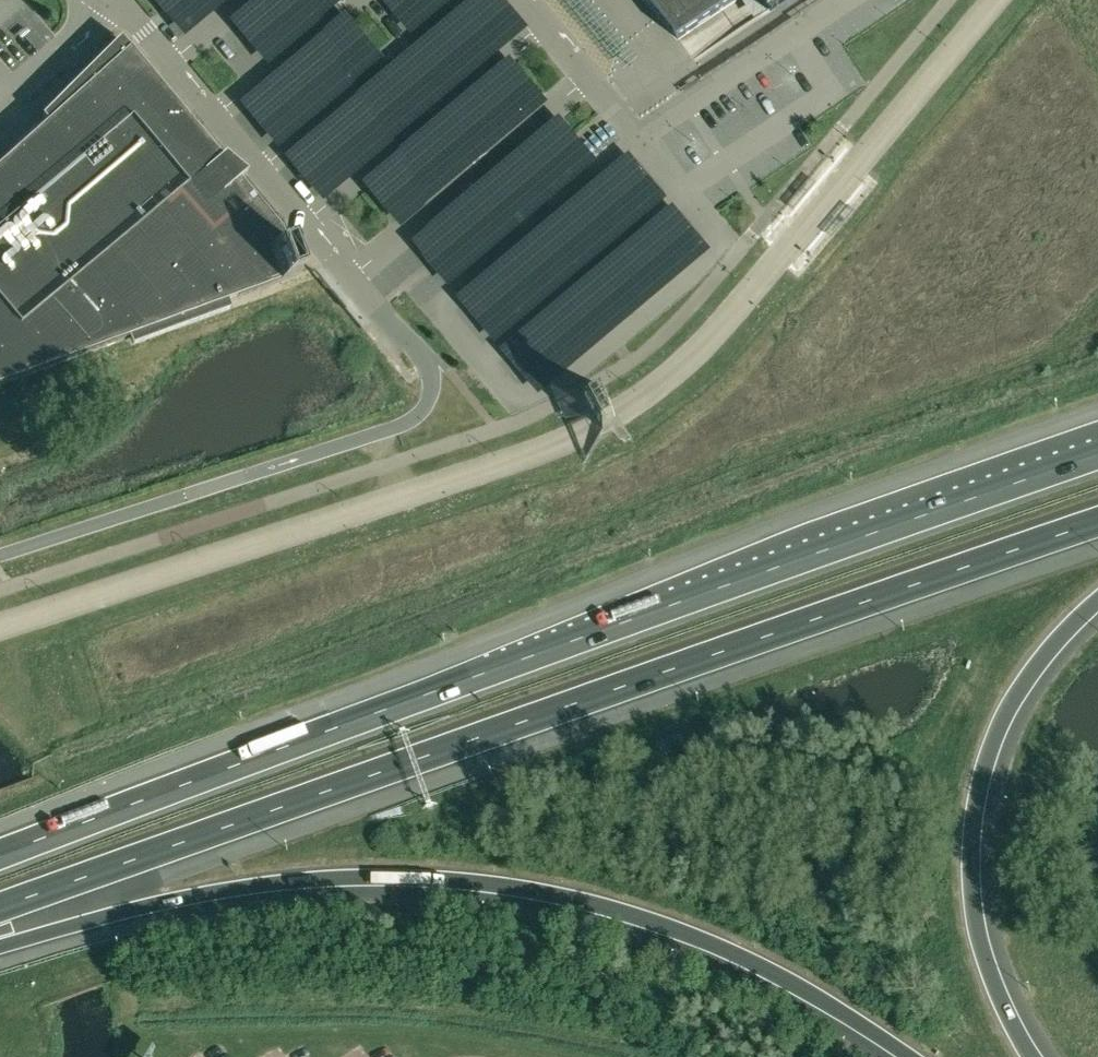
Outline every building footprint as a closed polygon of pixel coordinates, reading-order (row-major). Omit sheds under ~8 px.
[(180,38),(226,0),(148,0),(180,38)] [(264,68),(346,0),(252,0),(225,22),(264,68)] [(281,158),(320,204),(529,30),(504,0),(471,0),(281,158)] [(410,38),(456,0),(378,0),(410,38)] [(679,39),(737,0),(646,0),(679,39)] [(769,10),(784,0),(762,0),(769,10)] [(383,60),(345,14),(237,104),(275,150),(383,60)] [(128,338),(131,347),(231,311),(227,302),(298,276),(281,230),(239,180),(247,173),(225,155),(221,158),(131,50),(125,43),(121,38),(42,117),(47,123),(31,138),(36,143),(0,179),(0,385),(128,338)] [(359,183),(398,229),(548,105),(509,58),(359,183)] [(408,243),(447,289),(597,164),(559,118),(408,243)] [(455,300),(493,346),(667,201),(628,155),(455,300)] [(831,238),(854,211),(849,206),(826,234),(831,238)] [(499,352),(537,398),(711,254),(673,207),(499,352)]
